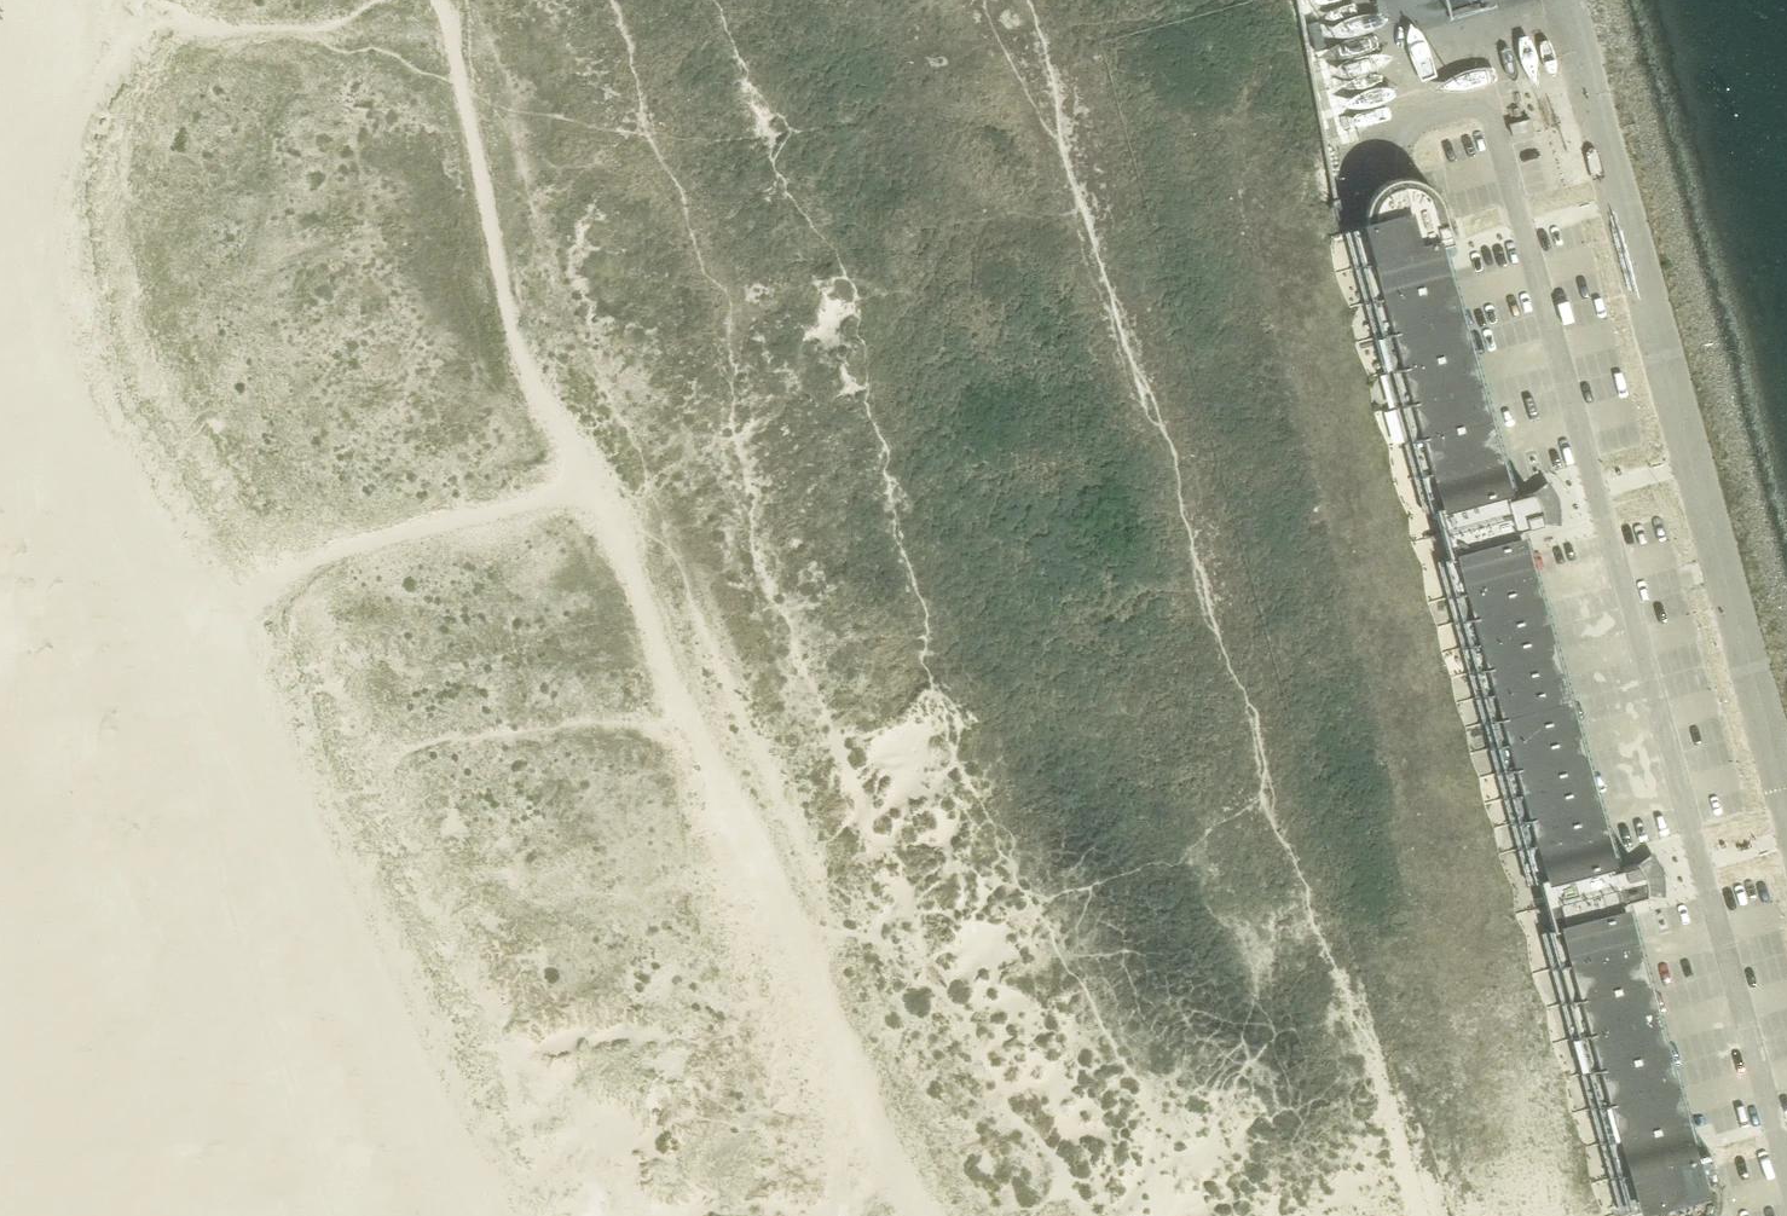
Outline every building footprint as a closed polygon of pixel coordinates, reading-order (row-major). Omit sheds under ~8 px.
[(1441,24),(1471,16),(1467,0),(1434,0),(1441,24)] [(1530,118),(1509,123),(1513,135),(1533,129),(1530,118)] [(1702,1151),(1678,1157),(1610,914),(1609,914),(1607,906),(1645,895),(1645,893),(1659,895),(1659,881),(1656,868),(1649,855),(1637,864),(1636,863),(1598,874),(1596,865),(1595,861),(1507,546),(1503,534),(1541,523),(1541,521),(1555,523),(1555,509),(1551,496),(1544,484),(1533,492),(1532,491),(1494,502),(1491,494),(1492,493),(1424,249),(1452,242),(1441,203),(1440,199),(1438,197),(1437,194),(1434,191),(1431,187),(1427,184),(1423,182),(1419,180),(1415,178),(1413,178),(1409,177),(1406,177),(1402,177),(1397,177),(1393,179),(1389,180),(1385,182),(1383,183),(1377,188),(1374,192),(1371,196),(1370,198),(1369,200),(1368,204),(1367,209),(1366,213),(1366,216),(1366,220),(1367,225),(1353,229),(1432,508),(1430,509),(1431,511),(1436,510),(1449,557),(1444,558),(1445,561),(1446,560),(1536,880),(1535,881),(1535,883),(1540,881),(1553,929),(1548,930),(1549,932),(1550,932),(1629,1211),(1630,1211),(1631,1215),(1644,1215),(1648,1215),(1713,1215),(1715,1212),(1716,1210),(1717,1207),(1717,1205),(1718,1203),(1718,1200),(1718,1198),(1718,1195),(1718,1193),(1718,1189),(1717,1185),(1707,1149),(1702,1151)]
